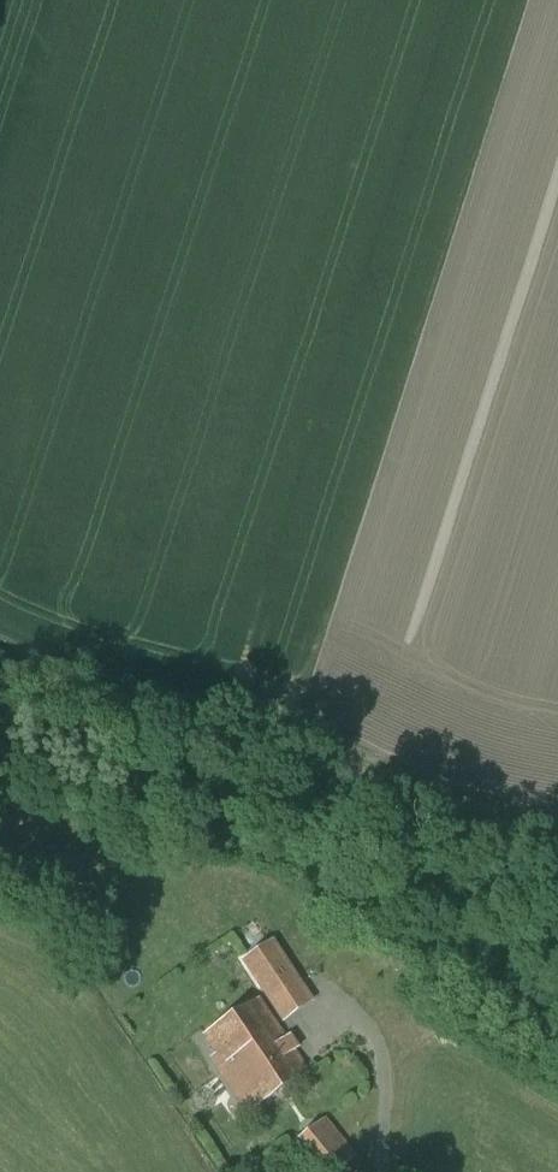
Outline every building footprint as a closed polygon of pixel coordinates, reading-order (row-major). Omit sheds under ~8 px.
[(273,939),(242,960),(283,1022),(314,1001),(273,939)] [(205,1035),(254,1109),(308,1073),(258,1000),(205,1035)] [(326,1118),(291,1145),(311,1171),(338,1171),(357,1156),(326,1118)]
